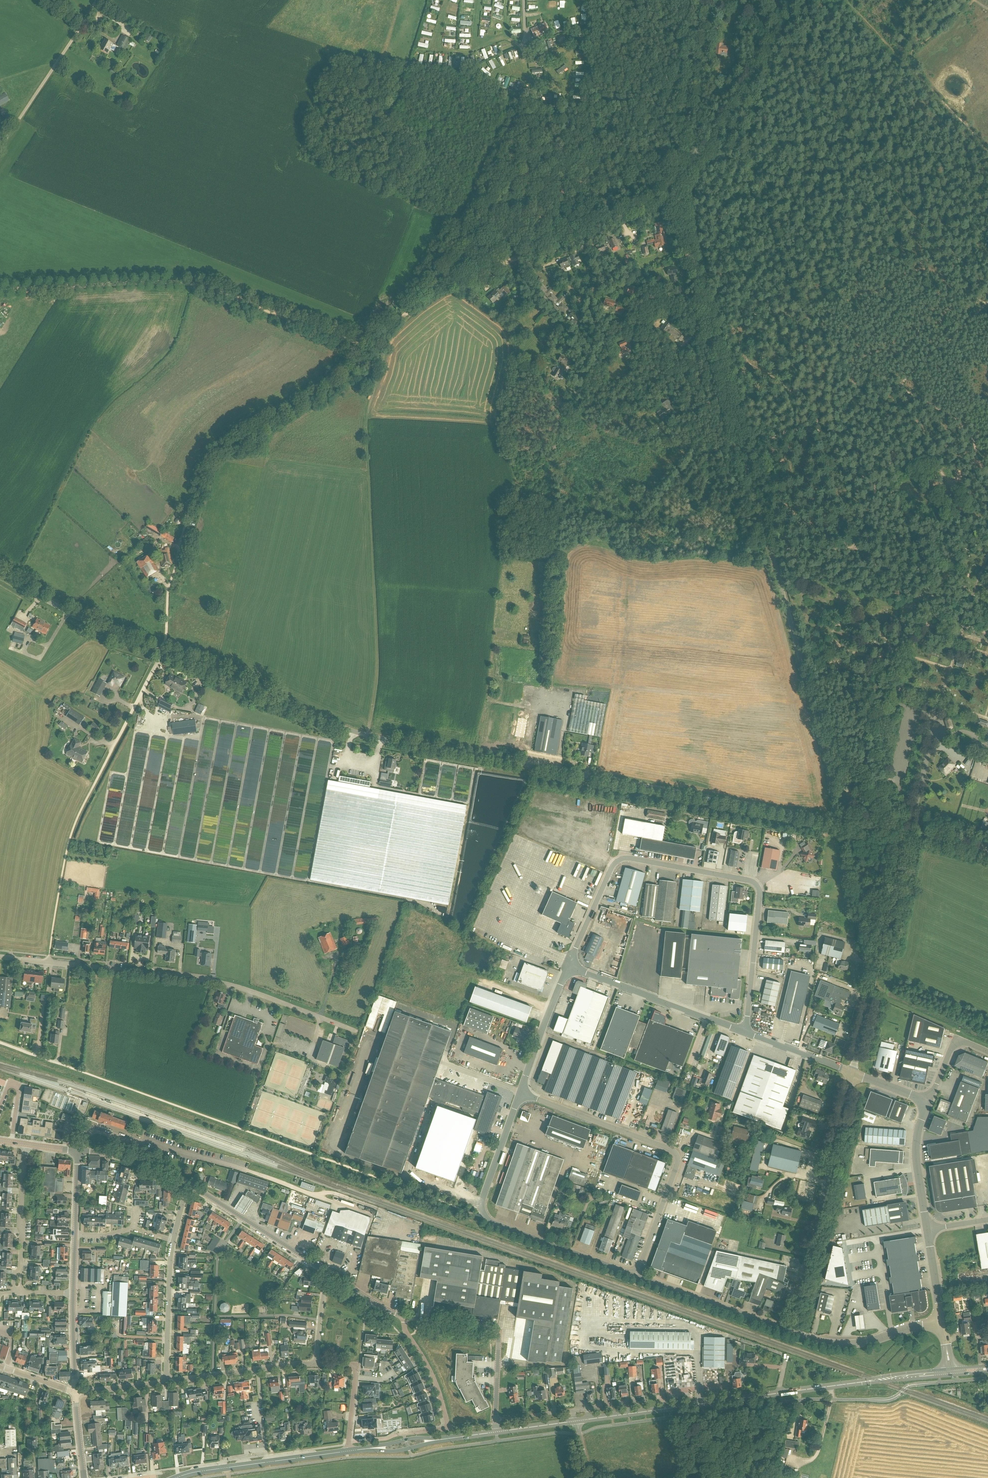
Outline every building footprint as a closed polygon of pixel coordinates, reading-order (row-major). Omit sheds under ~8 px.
[(535,38),(549,31),(545,23),(531,29),(535,38)] [(122,49),(128,38),(123,35),(117,46),(122,49)] [(108,53),(113,44),(105,39),(100,49),(108,53)] [(727,53),(728,47),(721,46),(721,44),(716,44),(715,53),(720,54),(720,52),(723,53),(724,53),(727,53)] [(9,101),(5,93),(0,96),(0,106),(9,101)] [(667,245),(661,222),(656,224),(656,226),(654,227),(656,235),(656,236),(657,240),(654,241),(654,239),(647,241),(648,245),(654,243),(655,247),(667,245)] [(606,242),(607,245),(610,243),(613,249),(617,247),(614,238),(608,240),(608,239),(605,240),(606,242)] [(607,247),(607,245),(606,242),(595,246),(597,253),(606,250),(605,248),(607,247)] [(570,258),(571,260),(572,260),(574,265),(579,263),(578,260),(579,259),(577,255),(576,256),(575,255),(570,257),(571,258),(570,258)] [(568,262),(571,260),(570,258),(567,259),(566,259),(559,262),(562,268),(565,266),(566,269),(570,267),(569,264),(568,262)] [(676,276),(675,273),(677,273),(676,268),(667,270),(668,275),(671,274),(671,277),(676,276)] [(543,294),(547,290),(541,284),(537,288),(543,294)] [(495,291),(500,296),(502,293),(505,296),(510,292),(505,286),(500,291),(499,289),(496,291),(495,291)] [(551,294),(550,293),(554,289),(551,286),(545,292),(550,296),(548,298),(554,303),(557,299),(551,294)] [(638,288),(630,286),(630,288),(628,288),(627,293),(629,293),(628,295),(635,297),(638,288)] [(496,299),(500,296),(495,291),(488,297),(493,302),(496,299)] [(558,305),(564,299),(561,296),(556,302),(558,305)] [(614,304),(615,304),(615,301),(605,298),(603,305),(613,308),(614,304)] [(565,312),(568,308),(562,303),(559,307),(565,312)] [(617,305),(615,304),(614,304),(613,308),(613,310),(624,312),(625,307),(617,305)] [(570,313),(570,312),(568,315),(569,316),(575,321),(578,318),(572,312),(571,311),(570,313)] [(677,324),(676,323),(673,328),(673,327),(666,322),(664,325),(662,329),(666,332),(667,331),(671,334),(674,330),(675,329),(677,324)] [(680,335),(674,330),(671,334),(677,338),(677,339),(680,341),(684,337),(680,334),(680,335)] [(627,352),(625,347),(624,346),(630,343),(628,339),(619,344),(620,348),(621,347),(622,349),(617,351),(619,355),(624,353),(627,352)] [(561,355),(558,361),(561,363),(560,365),(560,366),(565,369),(568,370),(569,368),(567,366),(565,365),(566,365),(569,360),(561,355)] [(554,372),(552,376),(557,379),(560,374),(562,375),(565,369),(560,366),(558,369),(556,368),(555,367),(553,368),(552,370),(553,371),(554,372)] [(666,408),(669,413),(673,410),(668,403),(669,403),(667,400),(662,404),(664,407),(666,408)] [(665,415),(669,413),(666,408),(661,412),(660,411),(657,412),(661,418),(665,416),(665,415)] [(168,535),(156,528),(157,527),(148,523),(146,528),(172,542),(175,538),(168,534),(168,535)] [(173,564),(169,548),(158,550),(159,552),(159,554),(162,567),(166,566),(165,564),(169,563),(169,565),(173,564)] [(158,570),(152,560),(153,560),(150,555),(137,562),(141,568),(147,577),(158,570)] [(24,629),(27,624),(15,617),(12,623),(24,629)] [(45,634),(50,626),(37,619),(33,627),(45,634)] [(22,644),(25,635),(15,632),(12,642),(22,644)] [(121,686),(125,677),(114,672),(110,680),(121,686)] [(174,688),(179,679),(171,674),(165,684),(174,688)] [(98,679),(96,683),(105,688),(107,684),(98,679)] [(179,679),(174,688),(182,692),(187,683),(179,679)] [(600,737),(606,705),(584,701),(584,696),(575,694),(568,731),(590,735),(592,735),(600,737)] [(170,709),(171,706),(172,703),(162,698),(160,701),(159,703),(170,709)] [(80,725),(85,718),(71,709),(72,708),(65,703),(62,706),(70,711),(67,716),(80,725)] [(557,755),(563,721),(541,716),(535,751),(557,755)] [(945,719),(945,721),(947,728),(948,729),(949,730),(950,730),(952,729),(953,728),(954,726),(951,719),(950,717),(948,717),(947,717),(946,718),(945,719)] [(519,719),(517,732),(521,733),(521,731),(525,732),(527,720),(519,719)] [(173,735),(197,732),(195,720),(172,723),(173,735)] [(95,731),(98,726),(93,723),(90,728),(95,731)] [(583,744),(581,755),(589,756),(589,752),(593,753),(594,746),(590,746),(592,735),(590,735),(588,745),(583,744)] [(78,747),(81,742),(75,739),(72,744),(66,754),(82,762),(88,752),(78,747)] [(395,769),(397,760),(390,759),(389,764),(386,764),(385,770),(394,772),(394,769),(395,769)] [(946,774),(954,765),(948,759),(940,768),(946,774)] [(372,788),(371,787),(371,785),(372,782),(340,776),(339,782),(329,780),(311,880),(449,905),(457,862),(467,805),(372,788)] [(665,821),(665,819),(666,814),(647,810),(646,816),(646,818),(665,821)] [(703,825),(696,823),(696,822),(695,820),(693,819),(691,819),(689,820),(688,822),(689,824),(690,826),(691,826),(692,826),(691,832),(702,834),(703,828),(707,829),(708,822),(704,821),(703,825)] [(644,823),(640,850),(694,860),(696,848),(662,842),(665,827),(644,823)] [(748,838),(749,832),(746,831),(739,830),(739,832),(737,832),(736,832),(735,833),(735,834),(734,835),(733,842),(739,843),(740,843),(741,842),(742,840),(744,840),(745,837),(748,838)] [(720,834),(713,833),(712,843),(718,844),(719,842),(725,844),(726,837),(725,836),(725,835),(724,834),(720,833),(720,834)] [(812,862),(812,861),(813,859),(812,858),(815,856),(812,852),(813,851),(808,844),(801,848),(805,853),(802,855),(802,856),(803,857),(806,862),(808,861),(809,862),(810,862),(811,862),(812,862)] [(776,871),(780,851),(765,848),(761,868),(776,871)] [(717,864),(719,852),(709,850),(707,862),(717,864)] [(737,868),(740,852),(731,851),(729,866),(737,868)] [(636,906),(645,873),(626,868),(616,901),(636,906)] [(660,880),(659,886),(655,918),(655,921),(671,922),(676,882),(660,880)] [(690,911),(693,881),(683,880),(680,910),(683,910),(681,928),(687,929),(688,921),(689,911),(690,911)] [(693,881),(690,911),(695,911),(700,912),(703,882),(693,881)] [(655,918),(659,886),(646,884),(642,917),(655,918)] [(723,922),(727,886),(713,885),(709,920),(723,922)] [(98,900),(100,889),(88,888),(87,891),(96,892),(95,900),(98,900)] [(747,896),(747,892),(744,891),(744,888),(737,888),(736,895),(732,895),(731,902),(738,903),(739,899),(743,899),(744,896),(747,896)] [(569,938),(575,924),(569,921),(577,903),(553,892),(542,915),(561,924),(557,933),(569,938)] [(787,925),(788,913),(768,911),(767,923),(787,925)] [(748,916),(729,914),(727,930),(746,932),(748,916)] [(816,920),(816,914),(808,914),(808,918),(799,918),(799,926),(809,927),(810,922),(815,923),(815,920),(816,920)] [(165,938),(167,923),(158,922),(157,937),(165,938)] [(197,925),(189,924),(189,925),(187,942),(195,943),(197,925)] [(739,1000),(741,979),(738,979),(742,939),(692,934),(691,936),(685,935),(686,933),(657,931),(657,934),(658,934),(658,935),(656,935),(654,960),(662,961),(663,946),(664,947),(661,976),(681,978),(682,972),(688,972),(687,984),(711,987),(711,996),(726,997),(726,993),(731,994),(730,999),(739,1000)] [(181,937),(181,932),(173,932),(173,935),(172,942),(181,943),(182,937),(181,937)] [(325,954),(337,949),(330,933),(318,938),(325,954)] [(603,938),(593,934),(585,952),(595,957),(603,938)] [(141,953),(143,936),(136,935),(135,948),(138,949),(137,952),(141,953)] [(143,936),(141,953),(145,953),(146,950),(149,950),(150,936),(143,936)] [(343,946),(350,943),(347,936),(340,939),(343,946)] [(841,959),(845,942),(825,937),(821,954),(837,958),(835,964),(839,965),(838,968),(847,971),(849,963),(840,961),(841,959)] [(784,953),(785,942),(765,940),(764,951),(784,953)] [(163,946),(163,944),(160,944),(159,946),(158,953),(166,954),(166,961),(175,962),(176,950),(166,949),(166,947),(163,946)] [(811,952),(811,945),(809,945),(800,944),(799,951),(811,952)] [(203,953),(200,953),(201,950),(196,949),(195,956),(200,957),(200,956),(202,956),(201,965),(210,966),(211,954),(203,953)] [(346,968),(350,958),(343,955),(339,965),(346,968)] [(783,960),(763,958),(762,968),(782,970),(783,960)] [(506,970),(508,962),(502,959),(499,967),(506,970)] [(541,991),(549,971),(525,963),(518,982),(541,991)] [(799,1024),(811,976),(791,971),(788,985),(780,1020),(796,1024),(799,1024)] [(13,978),(0,977),(0,1007),(10,1008),(13,978)] [(765,988),(779,991),(780,983),(766,980),(765,988)] [(845,1001),(849,991),(830,984),(820,980),(814,996),(824,1000),(836,1004),(833,1011),(837,1013),(837,1015),(841,1016),(844,1007),(840,1005),(842,1000),(845,1001)] [(345,992),(348,987),(335,981),(333,985),(345,992)] [(592,1045),(609,998),(586,989),(587,986),(586,984),(579,982),(577,983),(573,992),(574,993),(578,995),(570,1015),(568,1020),(560,1017),(555,1031),(592,1045)] [(526,1022),(532,1007),(475,987),(470,1002),(526,1022)] [(763,995),(777,998),(779,991),(765,988),(763,995)] [(224,1010),(226,1004),(223,1003),(225,995),(217,992),(215,997),(216,998),(215,1002),(219,1003),(218,1008),(224,1010)] [(777,998),(763,995),(760,995),(759,1001),(761,1001),(761,1003),(775,1007),(777,998)] [(648,1025),(638,1021),(640,1016),(616,1007),(600,1050),(624,1058),(629,1046),(638,1050),(634,1060),(665,1072),(669,1062),(682,1067),(694,1036),(664,1025),(666,1020),(664,1019),(665,1017),(660,1014),(661,1013),(655,1011),(651,1020),(650,1020),(648,1025)] [(488,1034),(494,1017),(470,1008),(464,1025),(488,1034)] [(480,1113),(486,1096),(435,1078),(452,1031),(395,1012),(345,1154),(402,1173),(429,1096),(432,1097),(434,1101),(443,1104),(446,1103),(446,1102),(463,1107),(462,1109),(464,1111),(473,1115),(476,1113),(476,1112),(480,1113)] [(219,1025),(223,1015),(217,1013),(214,1023),(219,1025)] [(257,1023),(254,1022),(235,1015),(222,1052),(258,1065),(264,1048),(255,1045),(263,1023),(258,1021),(257,1023)] [(835,1036),(840,1024),(817,1015),(813,1027),(835,1036)] [(940,1048),(945,1028),(914,1015),(913,1021),(908,1041),(940,1048)] [(35,1025),(36,1020),(31,1019),(30,1024),(21,1023),(20,1031),(31,1033),(31,1029),(35,1029),(36,1025),(35,1025)] [(525,1040),(527,1033),(521,1031),(522,1029),(516,1027),(513,1036),(525,1040)] [(58,1043),(59,1031),(56,1031),(55,1035),(51,1034),(50,1042),(58,1043)] [(721,1034),(714,1053),(723,1057),(730,1038),(721,1034)] [(351,1041),(338,1037),(338,1038),(335,1037),(333,1044),(323,1040),(317,1060),(339,1067),(343,1055),(346,1056),(351,1041)] [(497,1065),(503,1049),(470,1037),(464,1053),(497,1065)] [(828,1042),(821,1040),(818,1047),(822,1049),(823,1047),(825,1048),(825,1050),(832,1053),(836,1045),(828,1042)] [(637,1073),(608,1062),(562,1044),(553,1041),(542,1069),(543,1069),(542,1071),(542,1070),(537,1082),(544,1084),(546,1079),(549,1080),(545,1091),(620,1120),(637,1073)] [(731,1046),(714,1093),(731,1099),(748,1052),(731,1046)] [(878,1048),(873,1066),(876,1066),(876,1067),(879,1068),(879,1070),(888,1072),(888,1070),(892,1071),(897,1051),(881,1048),(878,1047),(878,1048)] [(935,1056),(906,1050),(900,1077),(901,1077),(905,1078),(905,1080),(925,1084),(929,1066),(933,1067),(935,1056)] [(987,1064),(987,1062),(967,1054),(967,1053),(965,1053),(959,1055),(959,1056),(955,1066),(982,1078),(987,1064)] [(781,1130),(788,1109),(783,1107),(796,1070),(754,1055),(733,1112),(781,1130)] [(817,1070),(815,1075),(818,1076),(817,1080),(819,1081),(818,1084),(822,1085),(823,1082),(826,1084),(827,1081),(828,1081),(828,1079),(828,1078),(828,1077),(822,1075),(823,1072),(817,1070)] [(708,1085),(712,1075),(706,1072),(703,1079),(700,1078),(698,1084),(701,1085),(702,1083),(708,1085)] [(332,1096),(337,1080),(326,1076),(324,1082),(328,1083),(329,1085),(327,1091),(326,1091),(325,1094),(332,1096)] [(982,1083),(964,1076),(962,1082),(961,1081),(953,1104),(941,1099),(937,1111),(948,1115),(966,1122),(982,1083)] [(668,1091),(671,1082),(659,1079),(658,1083),(657,1082),(655,1088),(668,1091)] [(39,1097),(40,1090),(25,1087),(23,1100),(24,1100),(32,1101),(33,1097),(39,1097)] [(682,1101),(684,1095),(686,1091),(676,1088),(673,1098),(682,1101)] [(488,1092),(486,1096),(480,1113),(474,1130),(489,1135),(496,1115),(498,1116),(500,1110),(498,1109),(502,1097),(488,1092)] [(885,1117),(892,1099),(872,1092),(865,1109),(885,1117)] [(818,1114),(822,1101),(803,1095),(799,1107),(818,1114)] [(22,1104),(21,1113),(30,1114),(31,1109),(37,1110),(38,1102),(32,1101),(24,1100),(24,1104),(22,1104)] [(902,1123),(908,1105),(896,1101),(889,1118),(902,1123)] [(720,1117),(722,1110),(719,1109),(720,1105),(712,1103),(708,1118),(716,1120),(717,1116),(720,1117)] [(438,1106),(416,1168),(454,1182),(476,1120),(438,1106)] [(670,1133),(678,1113),(669,1110),(661,1130),(670,1133)] [(102,1113),(95,1111),(93,1118),(99,1121),(102,1122),(102,1123),(107,1124),(110,1125),(124,1130),(127,1122),(113,1117),(114,1113),(110,1112),(108,1115),(102,1113)] [(864,1112),(861,1119),(873,1124),(876,1116),(864,1112)] [(63,1114),(61,1120),(65,1121),(64,1125),(65,1125),(72,1128),(73,1125),(75,1125),(77,1118),(63,1114)] [(590,1130),(553,1116),(545,1135),(583,1149),(590,1130)] [(815,1128),(817,1122),(803,1117),(801,1123),(800,1123),(799,1123),(799,1124),(798,1124),(798,1125),(798,1126),(798,1127),(799,1127),(799,1128),(797,1135),(808,1139),(809,1138),(810,1137),(810,1136),(811,1135),(811,1134),(811,1133),(810,1133),(811,1131),(808,1130),(810,1127),(815,1128)] [(972,1153),(987,1151),(987,1117),(978,1117),(973,1131),(968,1131),(951,1134),(952,1141),(930,1145),(931,1155),(932,1160),(972,1153)] [(941,1135),(947,1121),(935,1117),(930,1131),(941,1135)] [(28,1119),(20,1118),(18,1132),(22,1132),(22,1134),(31,1135),(31,1134),(32,1125),(27,1125),(28,1119)] [(32,1125),(31,1134),(34,1134),(34,1136),(43,1137),(43,1136),(44,1129),(44,1127),(40,1127),(41,1121),(33,1120),(32,1125)] [(44,1129),(43,1136),(47,1136),(47,1138),(51,1138),(51,1137),(56,1137),(56,1135),(57,1131),(57,1129),(52,1129),(52,1128),(53,1123),(45,1122),(44,1127),(44,1129)] [(56,1137),(56,1139),(64,1140),(64,1139),(67,1139),(68,1133),(72,1134),(73,1132),(74,1128),(72,1128),(65,1125),(64,1125),(63,1128),(62,1129),(57,1128),(57,1129),(57,1131),(56,1135),(56,1137)] [(749,1148),(754,1132),(734,1126),(729,1142),(749,1148)] [(905,1145),(906,1130),(866,1127),(865,1142),(905,1145)] [(609,1137),(596,1132),(595,1133),(592,1142),(593,1142),(605,1147),(609,1137)] [(717,1158),(722,1144),(698,1135),(693,1149),(717,1158)] [(543,1222),(545,1216),(544,1216),(564,1160),(517,1143),(496,1205),(530,1217),(534,1219),(533,1220),(536,1221),(536,1220),(543,1222)] [(613,1144),(603,1173),(656,1192),(663,1173),(665,1168),(664,1168),(666,1163),(613,1144)] [(796,1173),(801,1152),(772,1145),(767,1166),(796,1173)] [(903,1163),(904,1151),(900,1151),(871,1149),(870,1161),(899,1163),(903,1163)] [(722,1161),(722,1160),(693,1150),(688,1165),(684,1177),(693,1180),(697,1168),(717,1175),(722,1161)] [(6,1152),(5,1161),(9,1161),(9,1164),(15,1165),(15,1158),(16,1156),(13,1156),(13,1153),(6,1152)] [(761,1157),(753,1155),(749,1169),(757,1171),(761,1157)] [(100,1167),(100,1156),(90,1156),(89,1166),(83,1166),(83,1168),(82,1184),(92,1184),(92,1180),(108,1180),(109,1162),(104,1161),(103,1171),(101,1171),(101,1167),(100,1167)] [(58,1160),(58,1171),(63,1171),(63,1176),(65,1176),(69,1177),(70,1161),(58,1160)] [(944,1209),(977,1203),(970,1160),(934,1165),(936,1177),(930,1178),(935,1207),(941,1207),(942,1208),(943,1208),(943,1209),(944,1209)] [(725,1162),(722,1161),(717,1175),(720,1176),(725,1162)] [(39,1167),(37,1192),(42,1193),(42,1191),(55,1192),(55,1191),(56,1178),(56,1168),(39,1167)] [(584,1183),(587,1175),(572,1169),(569,1177),(584,1183)] [(1,1170),(0,1177),(3,1177),(3,1180),(12,1181),(13,1174),(7,1174),(7,1171),(1,1170)] [(239,1173),(231,1170),(228,1180),(236,1183),(239,1173)] [(127,1179),(129,1174),(117,1171),(117,1173),(120,1174),(119,1177),(127,1179)] [(266,1192),(269,1182),(240,1173),(237,1183),(266,1192)] [(907,1195),(908,1192),(908,1189),(908,1186),(907,1183),(906,1179),(905,1177),(903,1174),(899,1177),(899,1178),(874,1182),(877,1197),(902,1193),(902,1194),(907,1195)] [(758,1177),(752,1175),(751,1178),(748,1177),(747,1183),(748,1183),(747,1186),(750,1186),(749,1188),(753,1189),(754,1186),(762,1188),(764,1180),(757,1178),(758,1177)] [(226,1191),(229,1184),(216,1179),(211,1177),(208,1185),(213,1187),(214,1186),(216,1187),(216,1189),(222,1191),(222,1189),(226,1191)] [(56,1178),(55,1191),(63,1192),(64,1178),(56,1178)] [(7,1191),(8,1187),(12,1188),(12,1181),(3,1180),(3,1184),(0,1184),(0,1190),(7,1191)] [(146,1190),(147,1181),(140,1181),(140,1187),(136,1187),(134,1192),(140,1192),(140,1191),(142,1191),(143,1190),(146,1190)] [(147,1181),(146,1190),(150,1190),(150,1193),(153,1193),(156,1194),(157,1185),(153,1185),(153,1181),(147,1181)] [(313,1192),(315,1186),(302,1182),(300,1187),(313,1192)] [(586,1192),(587,1189),(580,1187),(580,1186),(573,1184),(572,1188),(577,1189),(575,1195),(582,1197),(583,1191),(586,1192)] [(857,1200),(867,1199),(864,1184),(854,1185),(857,1200)] [(637,1202),(641,1192),(622,1185),(618,1195),(637,1202)] [(114,1194),(126,1197),(128,1190),(119,1188),(118,1192),(115,1191),(114,1194)] [(164,1197),(172,1197),(172,1190),(165,1189),(165,1192),(161,1192),(161,1190),(156,1190),(156,1197),(164,1197)] [(565,1207),(569,1197),(567,1197),(569,1191),(564,1189),(559,1205),(558,1205),(558,1206),(563,1208),(563,1206),(565,1207)] [(2,1197),(2,1200),(11,1201),(11,1194),(7,1194),(7,1191),(0,1190),(0,1196),(2,1197)] [(256,1196),(248,1191),(245,1195),(251,1199),(258,1203),(262,1197),(258,1194),(256,1196)] [(126,1197),(114,1194),(114,1193),(113,1196),(116,1197),(115,1201),(124,1204),(126,1197)] [(66,1204),(66,1197),(62,1197),(62,1194),(57,1194),(54,1194),(54,1197),(54,1200),(57,1201),(57,1203),(66,1204)] [(243,1194),(234,1207),(245,1214),(253,1200),(243,1194)] [(755,1204),(757,1196),(748,1194),(746,1202),(755,1204)] [(171,1201),(172,1197),(164,1197),(164,1202),(160,1202),(160,1210),(164,1210),(164,1206),(168,1207),(168,1202),(170,1202),(170,1201),(171,1201)] [(331,1208),(332,1205),(317,1199),(315,1202),(331,1208)] [(5,1210),(5,1207),(11,1207),(11,1201),(2,1200),(0,1200),(0,1210),(5,1210)] [(190,1208),(196,1210),(197,1206),(200,1208),(202,1205),(198,1203),(192,1201),(190,1208)] [(278,1228),(283,1212),(273,1208),(274,1207),(264,1203),(262,1208),(264,1209),(262,1213),(267,1215),(265,1220),(269,1221),(268,1224),(278,1228)] [(866,1226),(890,1222),(908,1220),(906,1203),(888,1206),(863,1210),(866,1226)] [(608,1252),(612,1240),(624,1208),(616,1205),(600,1249),(608,1252)] [(777,1206),(776,1212),(779,1212),(782,1213),(781,1214),(790,1216),(791,1209),(782,1207),(777,1206)] [(195,1214),(196,1210),(190,1208),(188,1216),(199,1218),(199,1215),(195,1214)] [(628,1240),(622,1256),(632,1260),(641,1236),(646,1222),(649,1215),(633,1208),(622,1237),(628,1239),(628,1240)] [(1,1216),(1,1220),(10,1220),(10,1214),(5,1213),(5,1210),(0,1210),(0,1216),(1,1216)] [(55,1215),(54,1219),(57,1219),(57,1221),(68,1221),(68,1216),(68,1213),(64,1212),(64,1215),(57,1215),(55,1215)] [(209,1217),(207,1220),(210,1222),(212,1219),(215,1221),(219,1216),(213,1212),(209,1217)] [(283,1212),(278,1228),(288,1231),(291,1232),(295,1221),(295,1220),(302,1222),(304,1216),(294,1213),(292,1212),(291,1215),(283,1212)] [(322,1232),(325,1223),(323,1222),(324,1218),(309,1212),(307,1218),(303,1230),(314,1234),(316,1229),(317,1230),(318,1230),(318,1232),(320,1232),(321,1232),(322,1232)] [(156,1213),(155,1215),(158,1216),(157,1222),(165,1225),(167,1218),(161,1217),(162,1213),(156,1213)] [(554,1219),(552,1225),(558,1227),(563,1214),(560,1213),(559,1215),(555,1214),(554,1219)] [(563,1214),(558,1227),(564,1229),(565,1226),(570,1228),(573,1221),(569,1220),(570,1218),(569,1216),(563,1214)] [(214,1225),(212,1227),(213,1229),(218,1223),(222,1225),(225,1220),(219,1216),(215,1221),(213,1224),(214,1225)] [(687,1226),(668,1219),(651,1267),(698,1284),(717,1231),(688,1221),(687,1226)] [(0,1230),(4,1230),(4,1226),(9,1227),(10,1220),(1,1220),(1,1223),(0,1223),(0,1230)] [(225,1220),(222,1225),(225,1227),(223,1231),(225,1232),(226,1232),(228,1229),(231,1224),(225,1220)] [(262,1221),(260,1224),(269,1230),(271,1227),(262,1221)] [(913,1221),(905,1223),(906,1230),(920,1229),(919,1224),(914,1225),(913,1221)] [(154,1222),(153,1226),(155,1227),(155,1229),(164,1231),(165,1225),(157,1222),(154,1222)] [(336,1226),(328,1223),(327,1227),(324,1234),(332,1237),(339,1240),(360,1247),(365,1235),(336,1225),(336,1226)] [(589,1245),(596,1227),(587,1224),(585,1228),(580,1242),(589,1245)] [(0,1235),(3,1236),(3,1240),(12,1240),(12,1233),(7,1233),(7,1230),(4,1230),(0,1230),(0,1235)] [(244,1240),(248,1234),(242,1231),(238,1236),(244,1240)] [(976,1234),(982,1269),(987,1268),(987,1232),(976,1234)] [(250,1244),(253,1238),(248,1234),(244,1240),(250,1244)] [(783,1246),(785,1236),(779,1234),(777,1245),(783,1246)] [(212,1251),(220,1240),(215,1236),(207,1248),(212,1251)] [(393,1280),(400,1250),(402,1241),(368,1236),(360,1272),(371,1275),(382,1278),(385,1278),(393,1280)] [(917,1243),(916,1236),(910,1237),(910,1238),(890,1241),(890,1240),(884,1241),(885,1248),(887,1248),(889,1259),(887,1259),(888,1266),(890,1266),(892,1277),(890,1277),(891,1284),(893,1283),(894,1295),(889,1295),(892,1313),(909,1310),(908,1307),(913,1306),(914,1307),(914,1309),(915,1310),(916,1310),(917,1311),(918,1312),(919,1312),(920,1312),(921,1312),(922,1312),(923,1312),(925,1311),(926,1310),(926,1309),(927,1308),(928,1307),(928,1306),(928,1305),(928,1303),(926,1290),(923,1290),(921,1279),(923,1279),(922,1272),(920,1272),(918,1261),(920,1261),(919,1254),(917,1255),(915,1243),(917,1243)] [(124,1248),(127,1239),(121,1237),(118,1245),(123,1246),(122,1248),(124,1248)] [(134,1241),(132,1245),(139,1247),(141,1239),(135,1237),(134,1241)] [(255,1247),(259,1242),(253,1238),(250,1244),(255,1247)] [(131,1249),(132,1245),(134,1241),(127,1239),(124,1248),(127,1249),(127,1248),(131,1249)] [(146,1249),(148,1241),(141,1239),(139,1247),(146,1249)] [(6,1250),(6,1246),(12,1247),(12,1240),(3,1240),(3,1243),(0,1243),(0,1249),(6,1250)] [(152,1252),(154,1243),(148,1241),(146,1249),(150,1250),(150,1251),(152,1252)] [(259,1242),(255,1247),(261,1251),(265,1245),(259,1242)] [(421,1252),(422,1243),(404,1242),(403,1251),(421,1252)] [(154,1243),(152,1252),(154,1252),(154,1251),(159,1252),(161,1245),(154,1243)] [(833,1245),(824,1278),(847,1284),(846,1278),(845,1274),(846,1274),(842,1247),(833,1245)] [(425,1247),(420,1277),(437,1280),(434,1299),(433,1307),(435,1307),(473,1314),(473,1315),(497,1319),(500,1300),(519,1303),(516,1317),(534,1320),(528,1359),(528,1361),(536,1362),(536,1361),(545,1362),(546,1361),(553,1362),(553,1361),(561,1362),(573,1288),(559,1286),(560,1282),(542,1279),(542,1274),(524,1271),(505,1268),(506,1265),(500,1264),(500,1261),(486,1259),(485,1265),(485,1270),(481,1270),(483,1256),(425,1247)] [(2,1255),(2,1259),(11,1260),(11,1253),(6,1253),(6,1250),(0,1249),(0,1255),(2,1255)] [(273,1259),(277,1253),(271,1250),(268,1255),(273,1259)] [(391,1284),(391,1286),(397,1287),(396,1297),(412,1299),(412,1297),(414,1287),(414,1286),(414,1285),(415,1282),(415,1278),(417,1266),(419,1254),(405,1251),(400,1250),(393,1280),(391,1284)] [(95,1261),(95,1255),(92,1255),(92,1252),(83,1251),(82,1252),(82,1254),(83,1255),(83,1260),(92,1261),(92,1260),(95,1261)] [(783,1282),(784,1276),(778,1275),(780,1265),(716,1251),(704,1286),(722,1292),(727,1278),(750,1281),(756,1282),(753,1289),(749,1302),(760,1306),(766,1288),(783,1295),(783,1296),(788,1282),(787,1283),(783,1282)] [(341,1265),(344,1254),(335,1252),(332,1262),(341,1265)] [(279,1263),(283,1257),(277,1253),(273,1259),(279,1263)] [(285,1266),(288,1261),(283,1257),(279,1263),(285,1266)] [(4,1269),(5,1266),(10,1266),(11,1260),(2,1259),(2,1263),(0,1263),(0,1269),(4,1269)] [(288,1261),(285,1266),(290,1270),(294,1264),(288,1261)] [(788,1265),(787,1272),(797,1274),(798,1267),(788,1265)] [(101,1282),(101,1269),(82,1268),(81,1281),(101,1282)] [(315,1285),(315,1278),(306,1277),(306,1272),(304,1270),(300,1276),(301,1277),(299,1281),(301,1284),(304,1284),(315,1285)] [(40,1276),(40,1274),(28,1273),(28,1276),(30,1276),(29,1280),(34,1280),(34,1281),(38,1281),(38,1276),(40,1276)] [(66,1280),(66,1275),(56,1274),(55,1280),(54,1280),(54,1285),(60,1285),(60,1280),(66,1280)] [(103,1314),(103,1315),(123,1316),(127,1317),(127,1314),(128,1283),(128,1277),(122,1277),(121,1282),(114,1282),(113,1282),(112,1298),(104,1297),(103,1314)] [(377,1280),(375,1290),(381,1291),(383,1284),(384,1280),(385,1280),(385,1278),(382,1278),(382,1281),(377,1280)] [(744,1297),(746,1293),(738,1290),(741,1282),(737,1280),(735,1286),(731,1296),(740,1299),(741,1297),(741,1296),(744,1297)] [(381,1292),(387,1293),(388,1290),(390,1290),(391,1286),(391,1285),(389,1285),(385,1284),(383,1284),(381,1291),(381,1292),(381,1291),(381,1292)] [(868,1311),(881,1309),(877,1285),(865,1287),(868,1307),(868,1311)] [(297,1295),(296,1299),(302,1300),(302,1303),(311,1304),(312,1297),(304,1296),(304,1292),(297,1291),(297,1295)] [(829,1314),(831,1313),(832,1311),(825,1310),(828,1295),(824,1294),(821,1293),(817,1311),(820,1311),(824,1312),(824,1313),(829,1314)] [(832,1310),(835,1296),(829,1294),(826,1308),(832,1310)] [(767,1299),(765,1305),(770,1307),(769,1309),(777,1312),(780,1313),(782,1307),(780,1306),(776,1305),(777,1303),(767,1299)] [(63,1311),(63,1303),(54,1302),(54,1311),(63,1311)] [(228,1304),(225,1303),(221,1304),(220,1308),(221,1311),(225,1312),(228,1311),(230,1307),(228,1304)] [(300,1303),(299,1310),(311,1311),(311,1304),(302,1303),(300,1303)] [(861,1315),(853,1316),(854,1330),(862,1329),(861,1315)] [(81,1318),(80,1327),(89,1327),(93,1327),(93,1318),(81,1318)] [(290,1322),(290,1327),(295,1327),(295,1329),(294,1329),(294,1334),(298,1334),(298,1339),(300,1339),(300,1341),(306,1342),(306,1339),(307,1339),(307,1334),(304,1333),(305,1328),(307,1328),(307,1323),(290,1322)] [(963,1334),(964,1337),(970,1336),(970,1333),(969,1323),(961,1324),(963,1334)] [(630,1330),(630,1347),(691,1348),(691,1332),(630,1330)] [(177,1343),(187,1344),(190,1344),(190,1339),(195,1339),(195,1334),(190,1334),(190,1337),(183,1337),(183,1336),(178,1336),(177,1343)] [(724,1368),(724,1337),(704,1337),(703,1367),(724,1368)] [(236,1350),(240,1349),(245,1348),(244,1339),(239,1340),(239,1342),(235,1343),(236,1350)] [(282,1357),(289,1356),(288,1345),(287,1342),(284,1342),(285,1346),(281,1346),(282,1357)] [(187,1349),(187,1344),(177,1343),(177,1351),(183,1351),(183,1354),(189,1354),(189,1349),(187,1349)] [(0,1348),(0,1357),(5,1359),(8,1347),(1,1345),(0,1348)] [(402,1347),(401,1348),(399,1345),(396,1349),(396,1350),(395,1352),(398,1356),(404,1352),(405,1352),(402,1347)] [(81,1355),(92,1354),(91,1351),(94,1351),(94,1346),(80,1346),(81,1355)] [(260,1351),(261,1360),(269,1359),(268,1353),(269,1353),(268,1348),(266,1348),(266,1349),(266,1350),(266,1353),(264,1353),(264,1349),(260,1349),(260,1351)] [(259,1361),(260,1360),(261,1360),(260,1351),(260,1349),(252,1350),(253,1361),(257,1360),(258,1361),(259,1361)] [(21,1355),(19,1363),(24,1365),(27,1355),(28,1353),(27,1353),(27,1352),(22,1350),(22,1351),(22,1352),(21,1355)] [(58,1350),(58,1363),(61,1363),(67,1363),(66,1351),(58,1350)] [(408,1356),(405,1352),(404,1352),(398,1356),(401,1361),(407,1357),(408,1356)] [(57,1364),(58,1353),(49,1353),(49,1359),(45,1359),(45,1371),(45,1375),(55,1376),(55,1371),(57,1372),(57,1367),(56,1367),(56,1364),(57,1364)] [(602,1363),(602,1362),(603,1362),(601,1353),(583,1355),(584,1365),(600,1363),(600,1364),(602,1363)] [(754,1363),(755,1354),(744,1353),(743,1359),(740,1359),(739,1365),(746,1366),(747,1362),(754,1363)] [(32,1355),(30,1354),(28,1360),(27,1362),(30,1363),(27,1369),(33,1371),(36,1361),(37,1359),(37,1357),(37,1355),(32,1355)] [(231,1364),(230,1356),(226,1357),(226,1354),(222,1355),(223,1362),(225,1361),(226,1364),(228,1364),(231,1364)] [(375,1355),(364,1354),(364,1357),(363,1362),(374,1363),(375,1355)] [(465,1354),(457,1354),(455,1382),(456,1382),(456,1383),(457,1385),(459,1389),(460,1389),(467,1402),(472,1400),(476,1408),(479,1406),(481,1411),(489,1407),(486,1400),(485,1401),(475,1381),(476,1381),(476,1380),(475,1379),(475,1377),(473,1377),(474,1362),(468,1362),(468,1356),(465,1356),(465,1354)] [(408,1356),(407,1357),(401,1361),(404,1365),(410,1361),(411,1361),(408,1356)] [(44,1357),(37,1357),(37,1359),(36,1361),(33,1371),(38,1373),(40,1366),(39,1366),(40,1364),(43,1364),(44,1357)] [(679,1366),(669,1367),(670,1373),(675,1372),(674,1370),(683,1369),(683,1372),(686,1372),(686,1368),(682,1368),(682,1364),(680,1365),(680,1360),(678,1360),(677,1357),(672,1357),(673,1360),(677,1360),(677,1365),(679,1365),(679,1366)] [(414,1365),(411,1361),(410,1361),(404,1365),(407,1370),(414,1365)] [(373,1370),(374,1363),(363,1362),(363,1366),(363,1369),(373,1370)] [(125,1370),(126,1378),(133,1377),(132,1373),(136,1373),(135,1369),(132,1369),(127,1370),(127,1367),(128,1367),(128,1364),(126,1365),(126,1363),(124,1363),(125,1370)] [(154,1374),(154,1372),(155,1372),(155,1363),(148,1363),(148,1366),(147,1366),(147,1370),(148,1370),(148,1374),(154,1374)] [(60,1372),(60,1369),(61,1367),(61,1364),(58,1365),(57,1373),(57,1380),(59,1381),(69,1380),(69,1372),(60,1372)] [(579,1365),(573,1366),(575,1380),(577,1394),(584,1393),(584,1392),(586,1392),(586,1393),(587,1402),(590,1401),(591,1402),(593,1402),(593,1401),(594,1401),(593,1393),(594,1393),(594,1389),(589,1390),(588,1383),(582,1383),(582,1379),(579,1365)] [(629,1377),(637,1376),(636,1366),(628,1367),(629,1377)] [(661,1378),(659,1368),(651,1370),(651,1374),(654,1374),(655,1379),(661,1378)] [(733,1388),(741,1386),(740,1378),(741,1378),(740,1371),(735,1372),(736,1375),(732,1376),(732,1379),(733,1388)] [(412,1375),(410,1372),(404,1376),(406,1379),(406,1378),(409,1384),(421,1378),(418,1372),(412,1375)] [(318,1379),(318,1375),(309,1375),(309,1383),(314,1383),(314,1387),(320,1387),(320,1379),(318,1379)] [(344,1386),(345,1378),(341,1377),(341,1376),(334,1375),(334,1378),(335,1378),(335,1388),(339,1388),(339,1386),(344,1386)] [(8,1390),(12,1379),(10,1378),(6,1376),(2,1388),(8,1390)] [(289,1377),(286,1377),(287,1382),(287,1386),(291,1385),(291,1386),(304,1385),(304,1379),(300,1379),(300,1376),(289,1377)] [(274,1386),(279,1386),(278,1378),(275,1378),(275,1379),(270,1380),(270,1383),(268,1383),(268,1387),(269,1387),(270,1391),(275,1390),(274,1386)] [(13,1392),(17,1381),(12,1379),(8,1390),(13,1392)] [(19,1394),(23,1383),(22,1383),(23,1381),(19,1380),(19,1382),(17,1381),(13,1392),(19,1394)] [(657,1384),(656,1380),(649,1381),(649,1386),(651,1385),(652,1393),(653,1394),(655,1394),(655,1393),(659,1392),(658,1384),(657,1384)] [(249,1382),(242,1383),(244,1399),(248,1398),(247,1395),(246,1396),(246,1392),(246,1390),(250,1389),(249,1382)] [(423,1382),(416,1385),(415,1382),(409,1385),(413,1394),(415,1393),(425,1388),(423,1382)] [(638,1396),(639,1395),(642,1394),(641,1390),(643,1389),(642,1382),(637,1383),(637,1386),(634,1387),(635,1395),(636,1396),(638,1396)] [(25,1396),(29,1385),(23,1383),(19,1394),(25,1396)] [(242,1383),(235,1384),(235,1388),(235,1389),(235,1390),(236,1391),(240,1391),(240,1392),(241,1392),(241,1396),(240,1396),(241,1399),(244,1399),(242,1383)] [(379,1383),(372,1383),(372,1386),(364,1387),(365,1394),(370,1394),(370,1395),(376,1395),(376,1390),(380,1390),(379,1383)] [(626,1384),(618,1385),(619,1394),(621,1393),(622,1397),(623,1398),(625,1398),(626,1397),(628,1396),(627,1389),(626,1384)] [(223,1397),(223,1393),(222,1391),(224,1390),(223,1386),(222,1386),(214,1387),(215,1391),(213,1392),(213,1397),(219,1396),(219,1398),(223,1397)] [(517,1393),(516,1386),(510,1387),(510,1392),(510,1394),(509,1394),(510,1399),(511,1398),(512,1403),(513,1403),(515,1403),(515,1402),(519,1402),(517,1393)] [(540,1391),(539,1386),(534,1386),(535,1400),(546,1398),(545,1388),(541,1389),(542,1390),(540,1391)] [(561,1388),(561,1386),(557,1387),(557,1388),(555,1388),(556,1396),(560,1396),(561,1396),(564,1396),(564,1395),(563,1387),(561,1388)] [(616,1398),(615,1391),(614,1387),(607,1389),(608,1392),(608,1396),(609,1396),(610,1399),(616,1398)] [(197,1389),(195,1390),(196,1398),(197,1401),(199,1401),(200,1401),(200,1400),(199,1398),(202,1397),(203,1397),(204,1400),(208,1400),(207,1391),(202,1392),(201,1389),(201,1388),(198,1388),(198,1389),(197,1389)] [(45,1408),(48,1402),(46,1401),(48,1394),(42,1392),(40,1399),(38,1404),(42,1405),(41,1406),(45,1408)] [(420,1395),(419,1392),(412,1395),(414,1398),(416,1397),(418,1403),(429,1399),(427,1392),(420,1395)] [(169,1401),(166,1401),(166,1409),(170,1409),(169,1406),(171,1406),(178,1406),(178,1393),(169,1393),(169,1401)] [(153,1395),(153,1406),(157,1406),(157,1409),(162,1409),(166,1409),(166,1401),(162,1401),(162,1395),(153,1395)] [(134,1402),(132,1402),(133,1408),(138,1408),(139,1412),(146,1411),(146,1407),(147,1407),(146,1399),(142,1399),(142,1397),(134,1398),(134,1402)] [(53,1405),(51,1412),(53,1412),(51,1416),(53,1417),(58,1419),(61,1413),(60,1413),(61,1409),(64,1401),(58,1399),(56,1406),(55,1405),(53,1405)] [(375,1399),(364,1400),(365,1405),(363,1405),(364,1412),(373,1411),(372,1403),(376,1403),(375,1399)] [(106,1400),(98,1401),(99,1419),(102,1418),(102,1416),(102,1412),(103,1412),(103,1410),(105,1410),(105,1411),(106,1412),(109,1411),(110,1410),(110,1403),(106,1403),(106,1400)] [(98,1401),(91,1401),(91,1410),(96,1410),(96,1415),(93,1415),(94,1419),(99,1419),(98,1401)] [(424,1405),(423,1402),(417,1404),(418,1407),(420,1407),(421,1413),(432,1409),(430,1403),(424,1405)] [(426,1415),(426,1412),(419,1414),(420,1418),(421,1417),(422,1423),(435,1420),(433,1414),(426,1415)] [(372,1414),(372,1418),(362,1419),(363,1428),(368,1427),(368,1429),(375,1429),(374,1428),(377,1427),(376,1418),(380,1417),(380,1413),(372,1414)] [(332,1423),(331,1415),(324,1415),(325,1420),(326,1420),(328,1429),(324,1430),(324,1434),(330,1433),(333,1433),(332,1431),(339,1430),(338,1426),(340,1426),(339,1422),(332,1423)] [(93,1424),(88,1425),(89,1433),(92,1433),(94,1432),(94,1435),(97,1434),(97,1433),(100,1433),(99,1423),(99,1422),(105,1422),(105,1421),(105,1419),(105,1418),(102,1418),(99,1419),(94,1419),(95,1423),(93,1424)] [(297,1425),(297,1420),(293,1421),(293,1425),(294,1425),(294,1430),(298,1430),(301,1430),(301,1434),(307,1433),(307,1434),(312,1434),(310,1424),(308,1425),(308,1423),(304,1423),(304,1421),(300,1422),(300,1425),(297,1425)] [(805,1431),(807,1421),(800,1420),(799,1425),(798,1425),(796,1436),(801,1437),(802,1430),(805,1431)] [(281,1430),(271,1431),(272,1436),(279,1435),(280,1440),(286,1439),(285,1432),(291,1431),(289,1422),(284,1423),(285,1427),(281,1428),(281,1430)] [(5,1446),(16,1446),(15,1424),(8,1425),(9,1429),(5,1430),(5,1446)] [(261,1430),(260,1425),(252,1426),(252,1425),(242,1426),(242,1429),(240,1429),(240,1427),(236,1428),(237,1431),(232,1432),(232,1435),(236,1435),(237,1440),(242,1439),(242,1440),(249,1439),(249,1441),(262,1440),(262,1436),(261,1430)] [(60,1440),(70,1439),(69,1432),(57,1433),(58,1437),(60,1436),(60,1440)] [(154,1434),(154,1432),(150,1432),(149,1443),(152,1443),(153,1444),(154,1452),(153,1453),(153,1459),(158,1459),(157,1454),(167,1453),(166,1448),(165,1448),(164,1442),(155,1443),(155,1434),(154,1434)] [(94,1437),(93,1437),(94,1446),(98,1445),(98,1450),(107,1449),(108,1444),(101,1445),(100,1433),(97,1433),(97,1434),(94,1435),(94,1437)] [(28,1449),(37,1449),(37,1439),(37,1436),(33,1436),(33,1439),(28,1439),(28,1449)] [(211,1448),(214,1447),(214,1446),(220,1445),(220,1436),(210,1436),(211,1448)] [(70,1439),(60,1440),(61,1444),(58,1444),(59,1447),(71,1446),(70,1439)] [(182,1440),(183,1453),(186,1452),(187,1453),(190,1453),(189,1448),(191,1448),(191,1443),(185,1444),(184,1439),(182,1440)] [(798,1449),(799,1442),(786,1440),(785,1447),(798,1449)] [(129,1449),(121,1450),(121,1453),(121,1454),(122,1457),(123,1466),(129,1465),(128,1457),(130,1457),(129,1449)] [(56,1458),(57,1473),(58,1473),(59,1476),(60,1476),(60,1477),(73,1477),(72,1470),(62,1471),(62,1468),(65,1467),(64,1456),(69,1455),(69,1450),(57,1452),(57,1457),(58,1457),(56,1458)] [(95,1470),(104,1469),(102,1454),(94,1455),(95,1470)] [(16,1458),(9,1458),(9,1470),(7,1470),(7,1472),(8,1476),(7,1477),(17,1477),(16,1458)] [(56,1458),(53,1458),(48,1458),(38,1459),(38,1471),(38,1477),(60,1477),(60,1476),(59,1476),(58,1473),(57,1473),(56,1458)] [(33,1466),(33,1461),(23,1461),(24,1467),(23,1467),(23,1473),(22,1473),(22,1477),(34,1477),(33,1466)]
